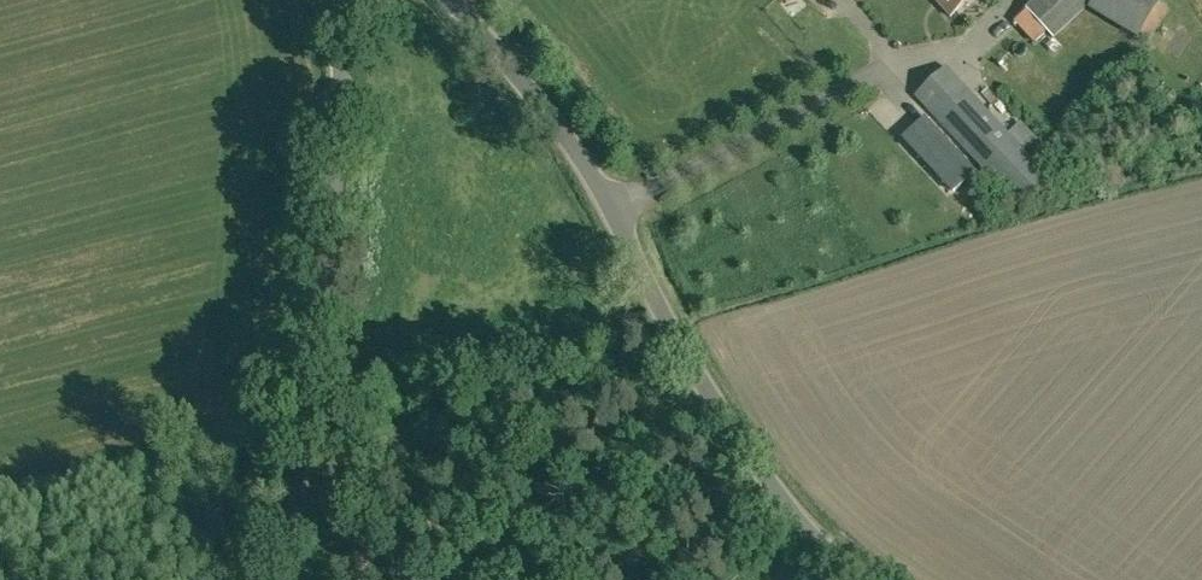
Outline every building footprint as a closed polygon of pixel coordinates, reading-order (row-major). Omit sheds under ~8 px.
[(951,17),(969,0),(935,0),(951,17)] [(1093,0),(1035,0),(1025,9),(1053,39),(1093,0)] [(1021,207),(1051,179),(946,67),(916,95),(1021,207)] [(903,138),(953,192),(973,173),(923,119),(903,138)]
